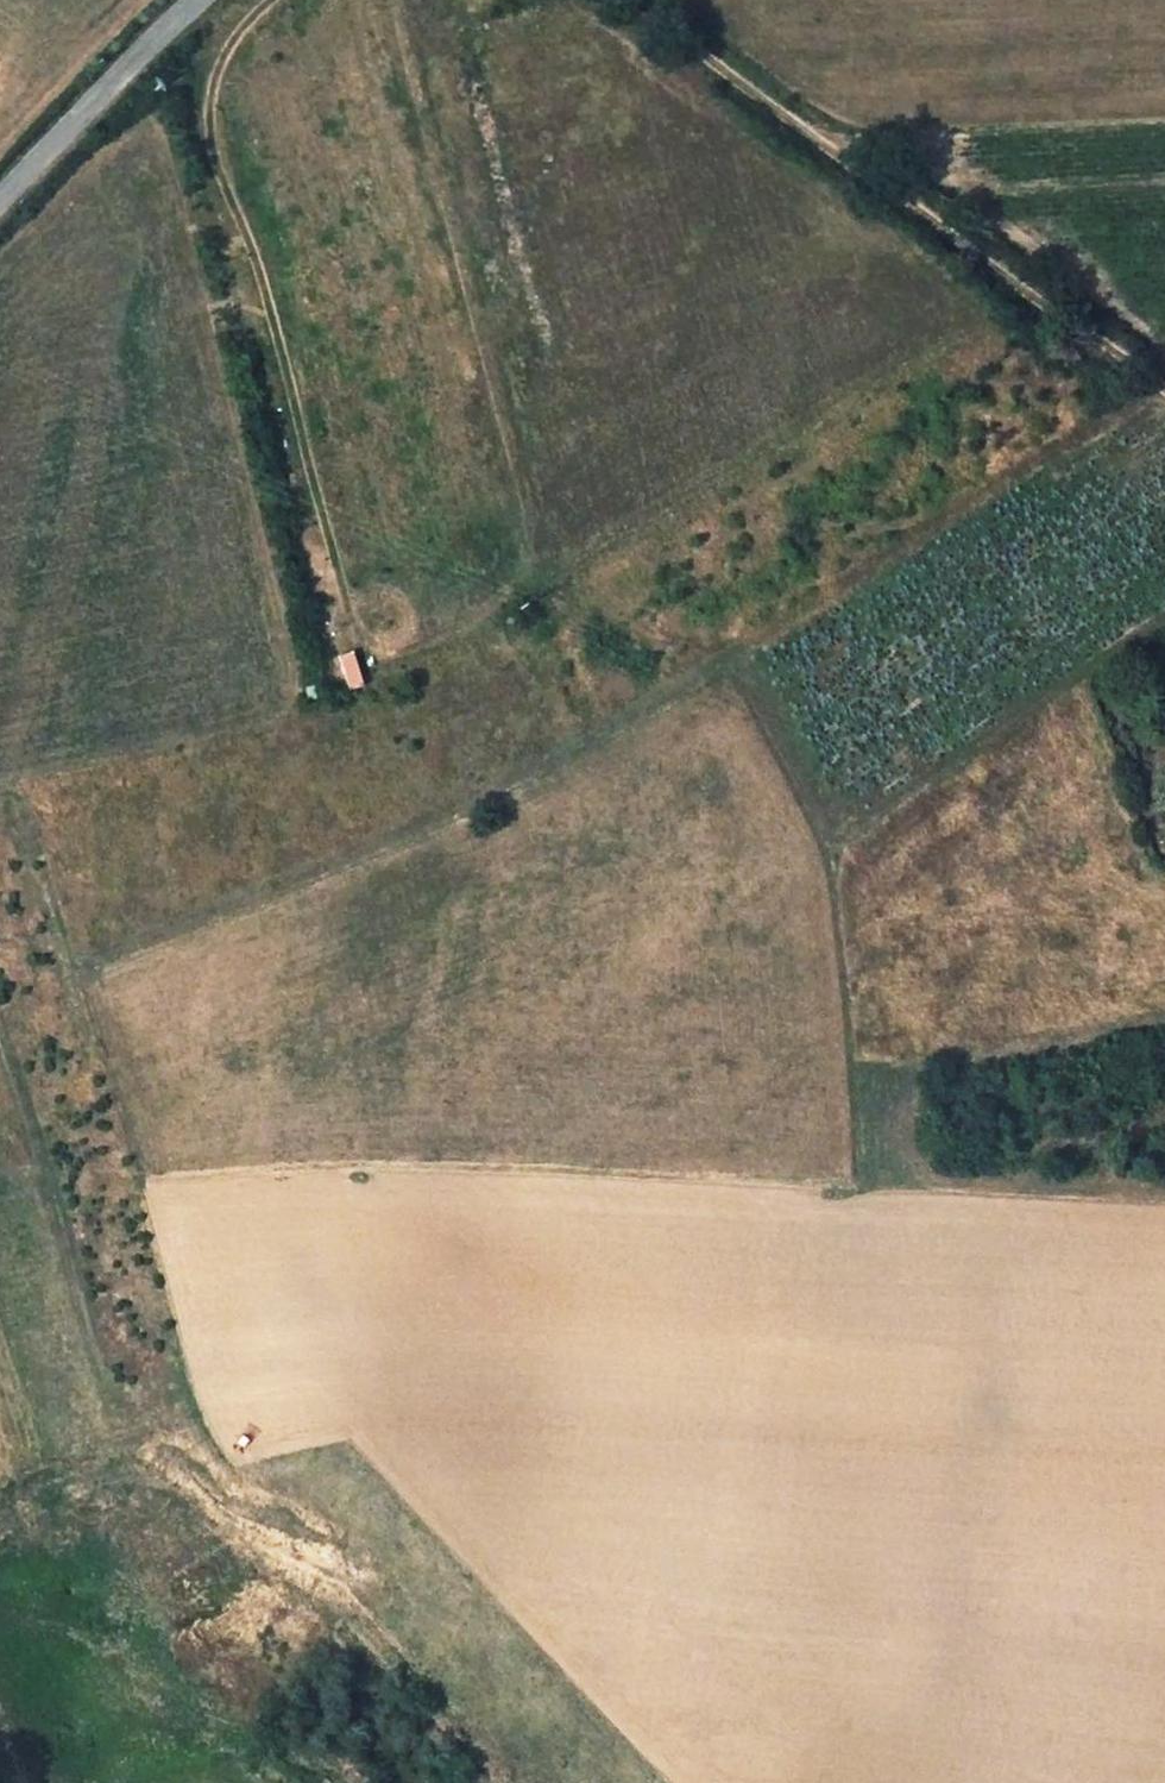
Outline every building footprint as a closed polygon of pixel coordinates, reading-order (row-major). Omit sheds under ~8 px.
[(516,15),(536,3),(534,0),(507,0),(516,15)] [(505,822),(497,811),(488,817),(496,828),(505,822)]
